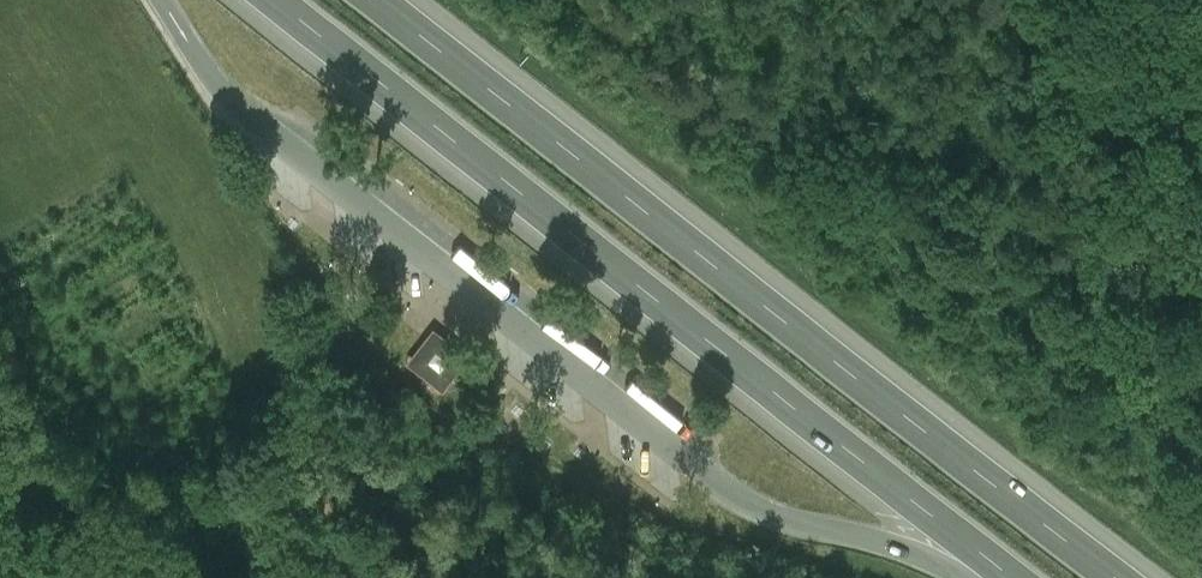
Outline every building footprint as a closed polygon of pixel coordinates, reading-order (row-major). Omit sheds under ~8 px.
[(433,345),(415,365),(445,391),(463,370),(433,345)]
